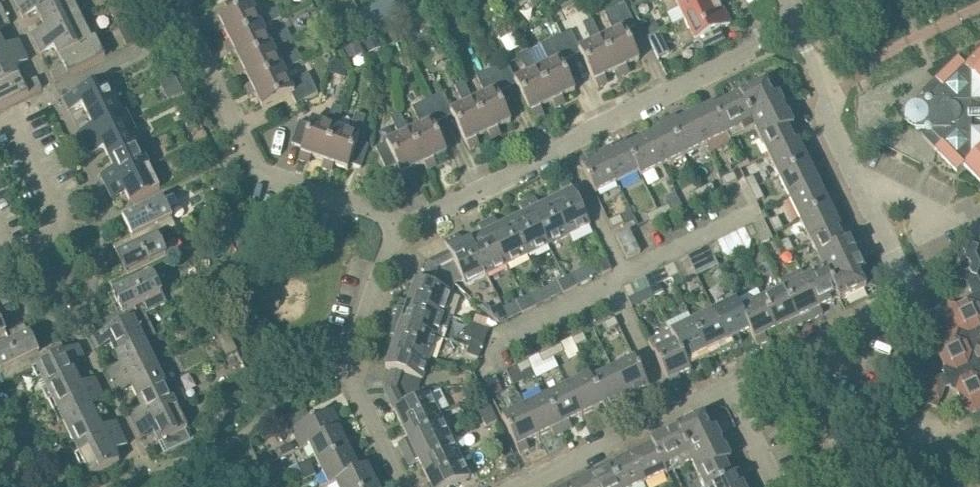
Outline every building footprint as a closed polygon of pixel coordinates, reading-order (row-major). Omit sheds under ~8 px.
[(19,9),(36,0),(14,0),(19,9)] [(41,20),(75,4),(73,0),(36,0),(19,9),(23,18),(37,12),(41,20)] [(230,43),(262,27),(282,19),(277,8),(257,16),(251,5),(249,0),(239,0),(227,6),(232,15),(213,24),(217,34),(224,31),(230,43)] [(667,14),(678,8),(684,21),(720,3),(718,0),(660,0),(667,14)] [(616,32),(601,39),(616,72),(619,78),(629,74),(626,67),(639,61),(624,31),(636,24),(626,3),(606,13),(616,32)] [(689,32),(678,37),(684,47),(730,25),(720,3),(684,21),(689,32)] [(84,22),(75,4),(41,20),(45,29),(32,36),(37,45),(84,22)] [(369,30),(382,24),(374,7),(361,14),(369,30)] [(11,25),(6,15),(0,19),(0,31),(11,25)] [(584,24),(594,43),(582,48),(578,50),(580,53),(594,82),(598,89),(607,84),(604,78),(616,72),(601,39),(592,20),(584,24)] [(93,41),(92,40),(84,22),(37,45),(41,55),(55,48),(59,57),(93,41)] [(342,23),(329,29),(336,42),(348,36),(342,23)] [(657,23),(645,28),(649,37),(661,31),(657,23)] [(228,56),(234,52),(240,64),(273,49),(292,40),(287,30),(268,39),(262,27),(230,43),(223,46),(228,56)] [(580,53),(578,50),(582,48),(572,29),(559,36),(570,58),(580,53)] [(650,38),(661,60),(671,55),(661,33),(650,38)] [(377,36),(364,42),(369,53),(382,48),(377,36)] [(560,63),(570,58),(559,36),(541,45),(550,64),(538,69),(537,70),(552,103),(555,110),(565,105),(562,98),(574,92),(560,63)] [(59,57),(63,66),(50,72),(55,83),(105,58),(96,38),(92,40),(93,41),(59,57)] [(24,52),(19,42),(6,49),(2,40),(0,41),(0,64),(24,52)] [(344,49),(348,59),(363,52),(359,42),(344,49)] [(245,74),(251,86),(283,71),(303,61),(298,51),(278,60),(273,49),(240,64),(233,68),(238,77),(245,74)] [(971,128),(971,119),(979,119),(979,110),(971,110),(971,101),(979,101),(979,49),(964,65),(957,57),(921,93),(926,98),(924,100),(916,100),(916,103),(915,103),(913,103),(911,104),(908,106),(906,108),(905,111),(904,114),(905,116),(905,119),(906,121),(908,123),(910,125),(913,126),(916,126),(916,129),(924,129),(925,131),(920,136),(956,172),(963,165),(979,182),(979,128),(971,128)] [(20,77),(16,68),(29,62),(24,52),(0,64),(0,87),(20,77)] [(530,74),(518,80),(514,81),(516,84),(530,113),(534,120),(543,115),(540,109),(552,103),(537,70),(538,69),(530,52),(521,56),(530,74)] [(346,77),(341,62),(335,60),(330,75),(345,80),(346,77)] [(506,89),(516,84),(514,81),(518,80),(508,60),(495,66),(506,89)] [(472,101),(488,134),(491,141),(501,136),(497,129),(510,123),(496,93),(506,89),(495,66),(478,74),(487,94),(475,100),(472,101)] [(289,82),(283,71),(251,86),(244,89),(248,99),(255,96),(261,108),(292,93),(297,103),(319,93),(309,72),(289,82)] [(24,86),(20,77),(0,87),(0,110),(42,89),(38,79),(24,86)] [(727,135),(731,141),(737,138),(755,129),(768,157),(797,142),(800,141),(771,81),(770,78),(713,105),(727,135)] [(106,80),(64,100),(69,112),(83,105),(88,116),(116,102),(106,80)] [(465,105),(453,111),(450,112),(452,116),(466,144),(469,151),(479,146),(476,140),(488,134),(472,101),(475,100),(467,84),(457,87),(465,105)] [(452,116),(450,112),(453,111),(443,92),(431,98),(442,120),(452,116)] [(436,167),(433,160),(446,154),(432,125),(442,120),(431,98),(414,106),(423,125),(410,132),(408,132),(424,165),(427,172),(436,167)] [(93,126),(80,133),(85,144),(127,124),(132,121),(127,112),(122,114),(121,112),(117,102),(88,116),(93,126)] [(727,135),(713,105),(691,116),(706,145),(727,135)] [(311,158),(324,162),(336,128),(337,129),(344,109),(333,106),(326,125),(312,120),(311,124),(300,120),(292,144),(303,148),(300,154),(298,162),(308,165),(311,158)] [(336,128),(324,162),(321,169),(331,173),(334,166),(347,170),(350,163),(362,168),(370,145),(358,140),(366,116),(356,113),(349,133),(337,129),(336,128)] [(399,137),(375,148),(385,170),(396,165),(401,176),(405,182),(415,178),(411,171),(424,165),(408,132),(410,132),(400,114),(390,119),(399,137)] [(666,120),(684,156),(706,145),(691,116),(678,123),(675,116),(666,120)] [(684,156),(666,120),(657,125),(660,131),(648,137),(662,167),(684,156)] [(127,124),(85,144),(91,155),(104,149),(109,160),(138,145),(132,134),(137,132),(132,121),(127,124)] [(626,148),(638,173),(640,178),(662,167),(648,137),(627,148),(626,148)] [(814,160),(810,152),(803,155),(797,142),(768,157),(779,178),(814,160)] [(626,148),(627,148),(624,143),(602,154),(617,184),(638,173),(626,148)] [(101,177),(107,188),(149,167),(138,145),(109,160),(114,170),(101,177)] [(595,194),(617,184),(602,154),(580,165),(595,194)] [(789,199),(818,185),(812,173),(819,169),(814,160),(779,178),(789,199)] [(159,189),(149,167),(107,188),(112,199),(125,193),(130,203),(159,189)] [(227,169),(216,174),(221,185),(233,180),(227,169)] [(734,173),(722,179),(726,186),(738,181),(734,173)] [(765,199),(754,176),(746,180),(757,202),(765,199)] [(564,196),(552,202),(569,236),(589,226),(568,182),(559,186),(564,196)] [(712,184),(701,189),(705,197),(716,192),(712,184)] [(825,198),(818,185),(789,199),(800,221),(835,204),(831,195),(825,198)] [(693,203),(705,197),(701,189),(690,195),(693,203)] [(118,256),(158,237),(158,238),(168,233),(163,224),(172,220),(167,210),(178,205),(173,195),(123,219),(132,237),(113,246),(118,256)] [(539,208),(534,198),(527,202),(549,246),(569,236),(552,202),(539,208)] [(518,206),(523,216),(511,222),(528,256),(549,246),(527,202),(518,206)] [(810,242),(839,228),(833,216),(840,213),(835,204),(800,221),(810,242)] [(669,205),(658,211),(662,218),(673,213),(669,205)] [(650,224),(662,218),(658,211),(647,216),(650,224)] [(613,229),(624,223),(620,216),(609,221),(613,229)] [(770,221),(775,232),(784,228),(778,217),(770,221)] [(498,228),(493,218),(486,222),(508,266),(528,256),(511,222),(498,228)] [(487,276),(488,276),(508,266),(486,222),(477,226),(482,236),(470,242),(487,276)] [(753,225),(745,229),(750,240),(758,237),(753,225)] [(842,226),(839,228),(810,242),(823,270),(805,279),(820,309),(838,300),(839,302),(871,286),(842,226)] [(619,238),(629,260),(642,254),(631,232),(619,238)] [(430,263),(456,286),(456,285),(463,282),(465,287),(487,276),(470,242),(468,237),(462,241),(458,234),(444,241),(449,252),(430,261),(430,263)] [(153,275),(153,276),(172,266),(158,238),(158,237),(118,256),(127,275),(108,284),(113,294),(153,275)] [(789,239),(781,243),(786,254),(794,250),(789,239)] [(979,284),(977,275),(979,268),(979,262),(976,253),(979,244),(967,240),(963,249),(953,254),(949,265),(954,277),(966,281),(969,289),(973,295),(969,297),(967,302),(957,307),(949,304),(944,319),(950,333),(936,339),(931,354),(939,357),(944,367),(942,372),(944,376),(938,379),(919,372),(909,400),(937,409),(943,390),(949,387),(951,391),(956,393),(961,403),(958,411),(973,416),(979,413),(979,284)] [(709,246),(715,258),(723,254),(717,242),(709,246)] [(707,261),(715,258),(709,246),(702,250),(707,261)] [(607,258),(599,262),(604,274),(612,270),(607,258)] [(452,294),(456,286),(430,263),(423,284),(415,281),(408,303),(444,315),(452,294)] [(666,267),(672,279),(676,287),(683,283),(674,263),(666,267)] [(672,279),(666,267),(644,278),(650,290),(654,297),(663,292),(660,285),(672,279)] [(802,271),(780,282),(783,289),(801,325),(822,315),(820,309),(805,279),(802,271)] [(134,319),(135,319),(146,314),(167,304),(156,282),(153,276),(153,275),(113,294),(122,313),(100,323),(105,333),(134,319)] [(565,278),(571,290),(578,286),(573,275),(565,278)] [(563,294),(571,290),(565,278),(558,282),(563,294)] [(644,278),(623,288),(628,300),(650,290),(644,278)] [(777,330),(788,324),(791,330),(801,325),(783,289),(762,300),(777,330)] [(186,295),(184,290),(172,296),(174,301),(186,295)] [(524,298),(530,310),(537,307),(532,295),(524,298)] [(530,310),(524,298),(517,302),(522,314),(530,310)] [(394,308),(390,321),(437,337),(440,327),(445,329),(448,328),(452,318),(444,315),(408,303),(407,303),(398,300),(395,308),(394,308)] [(762,300),(740,310),(751,332),(749,332),(756,347),(767,342),(764,336),(777,330),(762,300)] [(749,332),(751,332),(740,310),(736,301),(714,312),(729,342),(728,342),(731,348),(741,343),(738,337),(749,332)] [(714,312),(693,322),(708,352),(706,353),(709,358),(719,353),(731,348),(728,342),(729,342),(714,312)] [(688,313),(667,323),(671,331),(671,333),(675,343),(676,342),(689,368),(698,364),(695,358),(706,353),(708,352),(693,322),(688,313)] [(157,335),(146,314),(135,319),(134,319),(105,333),(91,340),(97,351),(110,345),(115,355),(145,341),(157,335)] [(615,318),(604,324),(607,332),(619,326),(615,318)] [(213,324),(218,334),(226,330),(222,320),(213,324)] [(30,335),(25,325),(6,334),(0,321),(0,349),(30,335)] [(430,359),(437,337),(390,321),(386,334),(390,335),(387,343),(393,345),(393,346),(430,359)] [(491,330),(470,323),(465,338),(474,341),(471,349),(483,353),(486,345),(491,330)] [(671,331),(648,342),(670,389),(673,388),(681,384),(678,378),(690,372),(689,368),(676,342),(675,343),(671,333),(671,331)] [(583,334),(572,339),(576,347),(587,342),(583,334)] [(65,353),(65,352),(61,343),(39,353),(30,335),(0,349),(0,375),(4,383),(32,369),(65,353)] [(113,383),(159,361),(153,349),(150,351),(145,341),(115,355),(120,365),(107,371),(113,383)] [(561,345),(550,350),(554,358),(565,353),(561,345)] [(65,353),(32,369),(43,390),(76,374),(71,364),(84,358),(82,353),(79,346),(78,346),(65,352),(65,353)] [(422,381),(430,359),(393,346),(385,368),(393,371),(386,391),(421,390),(422,381)] [(483,353),(471,349),(468,356),(480,360),(483,353)] [(554,358),(550,350),(539,356),(543,363),(554,358)] [(634,359),(612,370),(627,399),(648,389),(634,359)] [(160,373),(164,371),(159,361),(113,383),(118,394),(132,388),(137,398),(166,384),(160,373)] [(507,371),(514,386),(524,381),(521,374),(532,369),(529,361),(507,371)] [(612,370),(591,380),(603,406),(602,406),(604,410),(627,399),(612,370)] [(76,374),(43,390),(53,412),(100,390),(95,378),(81,385),(76,374)] [(496,376),(485,382),(489,390),(500,384),(496,376)] [(589,376),(567,387),(581,416),(602,406),(603,406),(591,380),(589,376)] [(142,409),(129,415),(134,426),(177,406),(188,400),(178,379),(166,384),(137,398),(142,409)] [(567,387),(545,398),(562,433),(571,429),(568,423),(581,416),(567,387)] [(53,412),(59,425),(64,423),(68,432),(97,418),(92,407),(105,401),(100,390),(53,412)] [(424,398),(421,390),(386,391),(386,392),(395,411),(394,412),(404,433),(439,417),(429,395),(424,398)] [(514,413),(502,419),(519,455),(528,450),(525,444),(538,438),(524,408),(517,396),(508,400),(514,413)] [(545,398),(524,408),(538,438),(550,431),(554,438),(562,433),(545,398)] [(195,443),(177,406),(134,426),(140,438),(153,432),(166,457),(195,443)] [(495,414),(492,408),(481,413),(484,419),(495,414)] [(339,430),(341,429),(332,411),(311,421),(305,409),(285,420),(300,449),(308,445),(339,430)] [(484,419),(488,428),(499,422),(495,414),(484,419)] [(702,485),(703,486),(713,486),(737,475),(708,415),(658,440),(673,472),(691,463),(702,485)] [(398,445),(405,458),(449,437),(439,417),(404,433),(408,441),(398,445)] [(75,456),(79,454),(121,434),(116,422),(103,429),(97,418),(68,432),(74,442),(69,445),(75,456)] [(318,465),(349,451),(339,430),(308,445),(318,465)] [(75,456),(66,460),(73,472),(77,470),(81,480),(90,475),(119,462),(113,451),(127,445),(121,434),(79,454),(75,456)] [(494,441),(498,448),(501,447),(509,443),(506,435),(494,441)] [(418,461),(424,474),(459,458),(449,437),(405,458),(408,466),(418,461)] [(506,459),(515,454),(509,443),(501,447),(506,459)] [(291,444),(279,450),(283,458),(295,451),(291,444)] [(645,484),(665,474),(666,476),(667,475),(652,447),(631,457),(645,484)] [(358,470),(349,451),(318,465),(328,486),(335,483),(359,471),(358,470)] [(631,457),(610,467),(620,486),(638,486),(645,484),(631,457)] [(418,486),(419,486),(450,486),(469,478),(468,477),(467,475),(459,458),(424,474),(428,482),(418,486)] [(309,461),(298,466),(301,474),(313,468),(309,461)] [(367,466),(358,470),(359,471),(335,483),(337,486),(377,486),(367,466)] [(610,467),(588,478),(593,486),(620,486),(610,467)] [(313,468),(301,474),(305,481),(316,475),(313,468)] [(574,485),(569,486),(593,486),(588,478),(585,473),(572,480),(574,485)] [(713,486),(750,486),(749,484),(743,486),(737,475),(713,486)]
